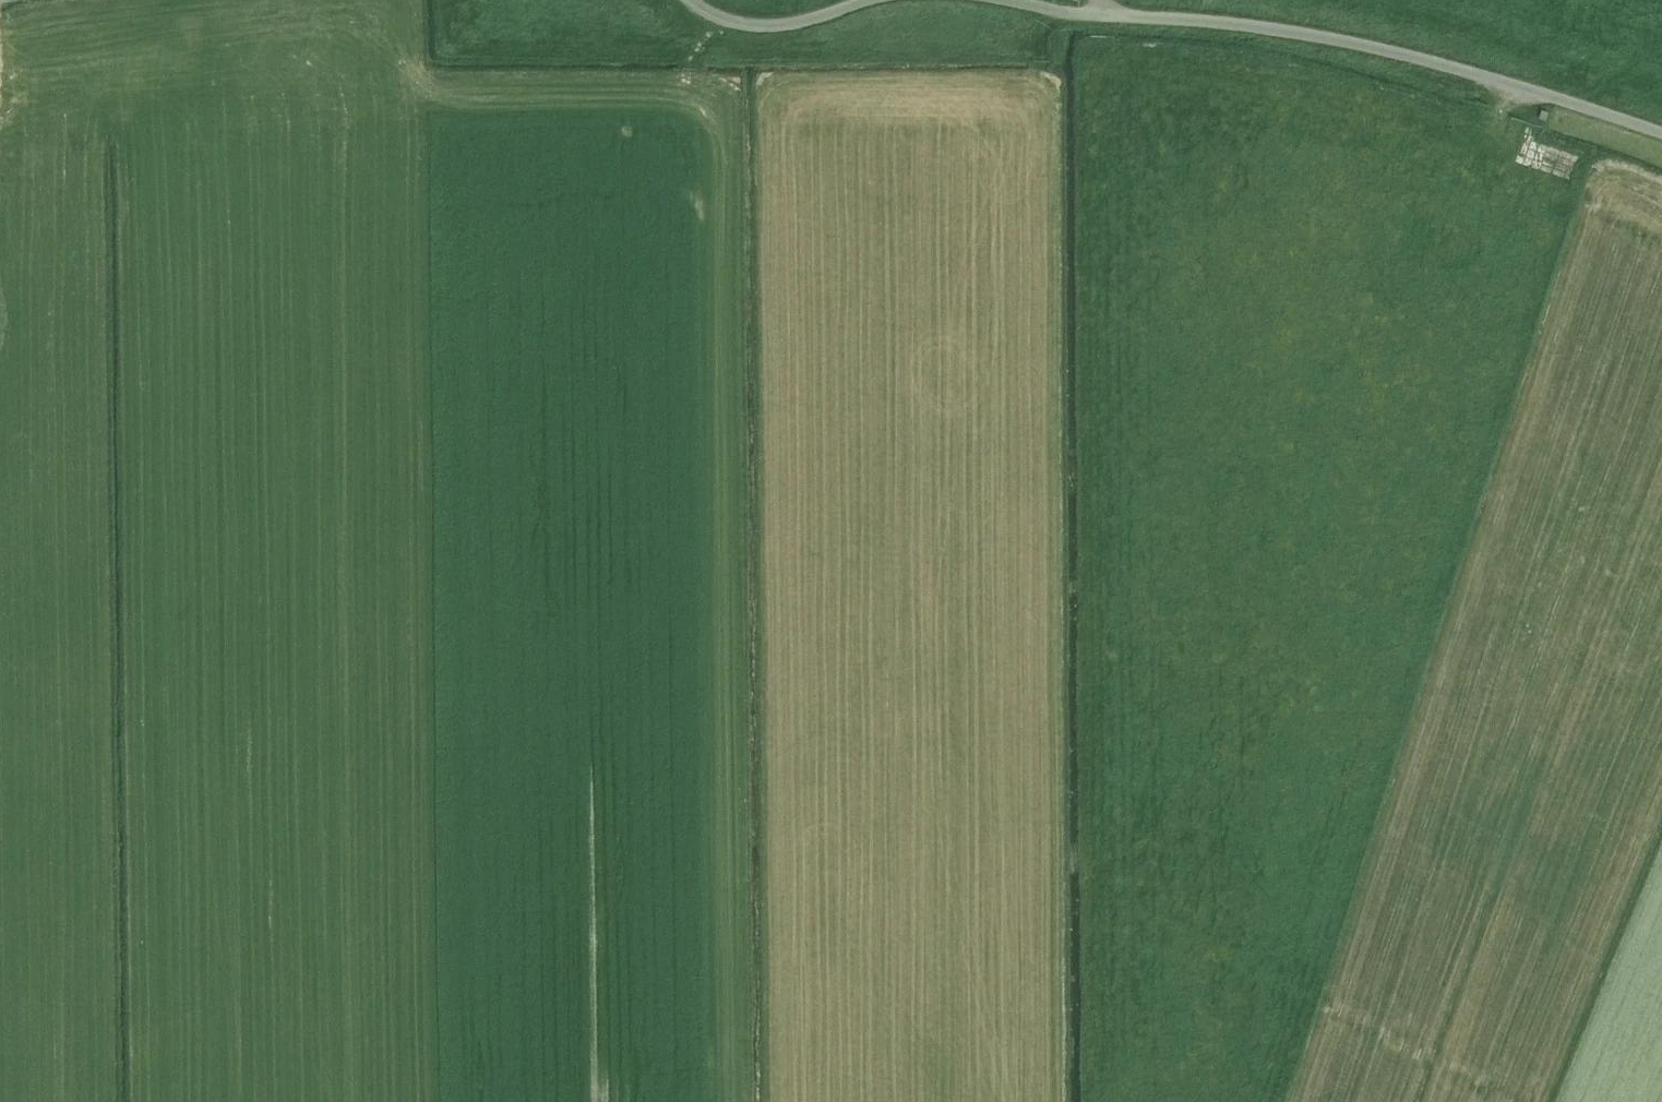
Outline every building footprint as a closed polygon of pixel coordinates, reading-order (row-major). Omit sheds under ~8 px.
[(1539,117),(1546,119),(1548,112),(1542,110),(1539,117)]
